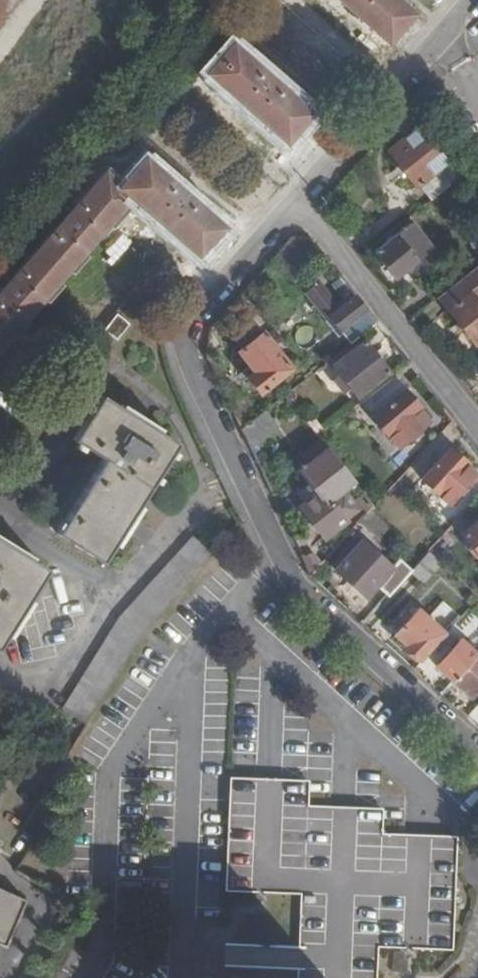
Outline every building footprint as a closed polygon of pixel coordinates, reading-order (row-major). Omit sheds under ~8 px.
[(409,13),(395,0),(336,0),(383,41),(409,13)] [(307,113),(228,45),(202,73),(282,142),(307,113)] [(459,177),(418,127),(386,153),(414,189),(418,186),(429,201),(459,177)] [(128,197),(193,254),(218,226),(141,158),(116,184),(102,172),(0,285),(0,339),(128,197)] [(433,247),(414,222),(373,255),(392,280),(433,247)] [(435,297),(471,344),(477,339),(477,307),(472,299),(477,294),(477,278),(470,269),(435,297)] [(374,323),(347,290),(340,296),(344,301),(338,306),(316,280),(301,292),(323,318),(326,315),(348,342),(374,323)] [(128,322),(114,312),(101,330),(113,340),(128,322)] [(231,326),(220,315),(210,326),(222,336),(231,326)] [(288,369),(263,337),(239,355),(252,373),(246,378),(257,392),(288,369)] [(386,372),(363,340),(331,364),(338,373),(332,378),(341,391),(347,386),(354,396),(386,372)] [(368,415),(392,447),(425,421),(414,408),(416,406),(403,389),(368,415)] [(58,530),(104,559),(175,444),(101,398),(74,442),(102,459),(58,530)] [(440,429),(405,467),(444,503),(470,473),(463,466),(465,463),(449,449),(454,442),(440,429)] [(351,485),(321,446),(293,468),(314,495),(296,508),(321,539),(343,521),(342,519),(353,510),(340,493),(351,485)] [(351,484),(351,485),(369,507),(381,494),(365,474),(351,484)] [(226,539),(237,526),(217,506),(115,616),(59,710),(83,725),(140,634),(196,572),(212,554),(226,539)] [(366,510),(355,522),(379,543),(389,531),(366,510)] [(460,533),(477,558),(477,557),(477,520),(460,533)] [(43,566),(0,539),(0,633),(43,566)] [(374,584),(385,595),(405,573),(408,570),(396,559),(388,567),(358,540),(330,570),(362,598),(374,584)] [(408,570),(405,573),(417,584),(437,562),(425,551),(408,570)] [(401,647),(414,659),(452,617),(437,601),(423,617),(413,609),(391,634),(403,644),(401,647)] [(431,665),(447,680),(472,653),(456,638),(431,665)] [(447,680),(465,696),(477,681),(477,659),(472,653),(447,680)] [(295,977),(376,977),(378,947),(412,948),(451,950),(455,837),(417,835),(380,834),(381,809),(344,808),(307,806),(308,781),(270,780),(228,778),(224,891),(299,894),(296,957),(295,977)] [(21,900),(0,890),(0,948),(21,900)]
